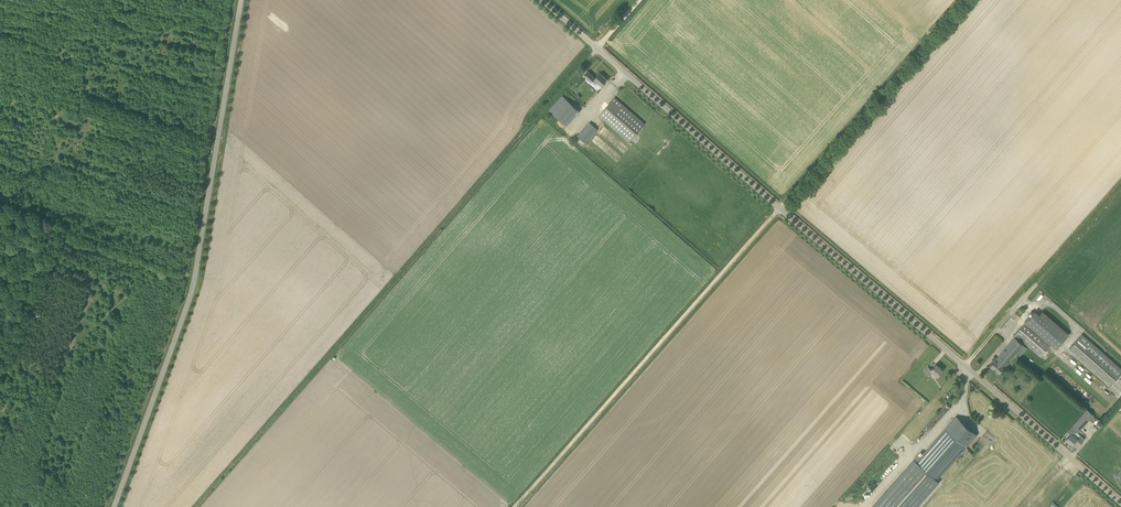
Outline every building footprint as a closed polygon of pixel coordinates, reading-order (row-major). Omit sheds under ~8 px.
[(584,76),(591,82),(594,79),(601,86),(607,79),(600,73),(595,78),(588,71),(584,76)] [(549,109),(567,125),(580,110),(562,94),(549,109)] [(645,124),(615,97),(599,115),(629,142),(645,124)] [(589,122),(577,135),(585,143),(597,129),(589,122)] [(1069,334),(1042,311),(1039,315),(1035,311),(1025,322),(1051,345),(1055,349),(1069,334)] [(1051,345),(1025,322),(1015,334),(1019,338),(1028,346),(1041,356),(1051,345)] [(1020,356),(1027,347),(1018,340),(1019,338),(1015,334),(1013,336),(1015,337),(990,366),(999,373),(1016,352),(1020,356)] [(1069,348),(1111,385),(1120,373),(1120,368),(1082,334),(1069,348)] [(929,376),(932,372),(937,376),(943,370),(936,364),(931,369),(928,367),(924,371),(929,376)] [(926,425),(930,429),(951,406),(947,403),(926,425)] [(1080,430),(1093,415),(1087,410),(1074,425),(1080,430)] [(977,435),(956,416),(946,428),(966,446),(977,435)] [(1068,431),(1071,433),(1066,439),(1072,444),(1075,441),(1079,445),(1085,438),(1080,434),(1074,429),(1073,430),(1071,427),(1068,431)] [(937,480),(966,446),(946,428),(916,462),(937,480)] [(940,482),(937,480),(916,462),(915,460),(885,494),(884,493),(872,506),(918,506),(940,482)]
